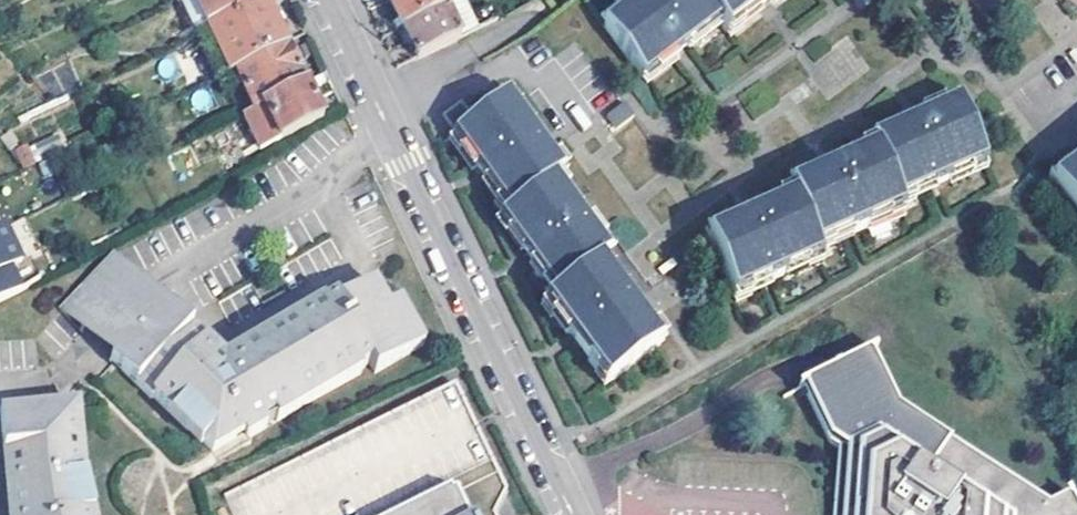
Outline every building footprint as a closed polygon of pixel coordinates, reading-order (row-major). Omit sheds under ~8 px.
[(261,0),(197,0),(208,26),(261,0)] [(208,26),(230,72),(236,69),(287,45),(266,0),(261,0),(208,26)] [(459,1),(459,0),(390,0),(403,29),(445,8),(459,1)] [(705,0),(645,0),(638,5),(640,8),(609,31),(649,81),(680,59),(676,54),(682,50),(688,45),(691,50),(723,25),(705,0)] [(723,25),(729,33),(758,10),(755,6),(762,0),(763,0),(705,0),(723,25)] [(758,10),(771,0),(763,0),(762,0),(755,6),(758,10)] [(418,59),(460,38),(445,8),(403,29),(418,59)] [(762,16),(758,10),(729,33),(733,38),(762,16)] [(214,79),(230,72),(208,26),(192,34),(214,79)] [(236,69),(255,107),(304,82),(287,45),(236,69)] [(676,54),(680,59),(691,50),(688,45),(682,50),(676,54)] [(684,65),(680,59),(649,81),(654,88),(684,65)] [(258,149),(320,119),(304,82),(255,107),(241,114),(258,149)] [(478,121),(458,135),(454,138),(477,169),(482,165),(486,171),(490,176),(485,181),(510,214),(555,181),(559,177),(563,174),(553,160),(541,142),(542,140),(533,128),(531,129),(509,99),(478,121)] [(458,135),(478,121),(464,103),(445,117),(458,135)] [(922,113),(926,121),(946,112),(943,104),(922,113)] [(608,118),(616,130),(634,119),(637,118),(628,105),(608,118)] [(881,157),(900,197),(915,190),(917,195),(946,183),(946,185),(959,179),(958,178),(974,171),(971,165),(985,159),(962,105),(946,112),(926,121),(928,126),(921,129),(914,132),(912,127),(890,137),(876,144),(881,157)] [(926,121),(912,127),(914,132),(921,129),(928,126),(926,121)] [(873,135),(876,144),(890,137),(887,129),(873,135)] [(477,169),(454,138),(450,141),(472,172),(477,169)] [(10,178),(15,189),(39,176),(27,151),(17,156),(24,171),(10,178)] [(842,163),(846,171),(866,163),(863,154),(842,163)] [(558,155),(553,160),(563,174),(569,170),(558,155)] [(904,207),(900,197),(881,157),(866,163),(846,171),(848,178),(841,180),(834,184),(831,178),(809,188),(792,195),(796,204),(816,247),(834,240),(835,243),(863,231),(864,233),(879,227),(878,224),(891,220),(889,215),(904,209),(904,207)] [(971,165),(974,171),(976,176),(990,169),(985,159),(971,165)] [(477,169),(485,181),(490,176),(486,171),(482,165),(477,169)] [(846,171),(831,178),(834,184),(841,180),(848,178),(846,171)] [(1067,179),(1054,188),(1076,220),(1076,172),(1067,179)] [(1065,176),(1053,185),(1054,188),(1067,179),(1065,176)] [(565,186),(559,177),(555,181),(561,190),(565,186)] [(788,187),(792,195),(809,188),(805,180),(788,187)] [(557,299),(605,263),(612,258),(591,229),(592,228),(581,212),(579,214),(561,190),(555,181),(510,214),(501,221),(524,253),(528,250),(532,256),(537,262),(533,265),(557,299)] [(900,197),(904,207),(920,201),(917,195),(915,190),(900,197)] [(816,247),(796,204),(762,220),(765,226),(757,229),(750,231),(748,227),(727,236),(713,243),(738,298),(752,292),(753,296),(783,283),(784,285),(796,280),(795,278),(809,272),(807,265),(821,259),(821,257),(816,247)] [(908,217),(904,209),(889,215),(891,220),(893,223),(908,217)] [(762,220),(748,227),(750,231),(757,229),(765,226),(762,220)] [(0,229),(0,300),(17,292),(6,271),(18,265),(0,229)] [(713,243),(727,236),(724,229),(709,235),(713,243)] [(816,247),(821,257),(837,250),(835,243),(834,240),(816,247)] [(528,258),(533,265),(537,262),(532,256),(528,250),(524,253),(528,258)] [(119,256),(63,314),(112,359),(131,340),(128,333),(162,299),(119,256)] [(605,263),(611,271),(618,266),(612,258),(605,263)] [(825,269),(821,259),(807,265),(809,272),(811,275),(825,269)] [(605,263),(557,299),(551,303),(573,335),(578,332),(583,338),(588,345),(583,349),(601,373),(607,369),(617,382),(661,352),(651,338),(655,334),(639,310),(640,309),(629,294),(628,295),(611,271),(605,263)] [(241,427),(245,432),(247,431),(249,435),(261,428),(259,424),(273,416),(276,421),(360,373),(359,371),(369,366),(371,370),(420,343),(397,301),(387,306),(373,283),(325,309),(323,306),(241,353),(245,361),(234,368),(162,299),(128,333),(131,340),(112,359),(151,396),(153,394),(199,442),(203,438),(214,450),(233,439),(230,433),(241,427)] [(752,292),(738,298),(741,308),(756,301),(753,296),(752,292)] [(573,335),(583,349),(588,345),(583,338),(578,332),(573,335)] [(666,348),(655,334),(651,338),(661,352),(666,348)] [(1068,496),(1048,507),(897,406),(869,348),(799,381),(830,443),(838,445),(832,514),(1076,514),(1076,513),(1068,496)] [(610,387),(617,382),(607,369),(601,373),(610,387)] [(497,510),(506,493),(453,384),(223,496),(233,514),(494,514),(497,510)] [(73,410),(0,421),(0,475),(6,514),(93,514),(73,410)] [(230,433),(233,439),(245,432),(241,427),(230,433)]
